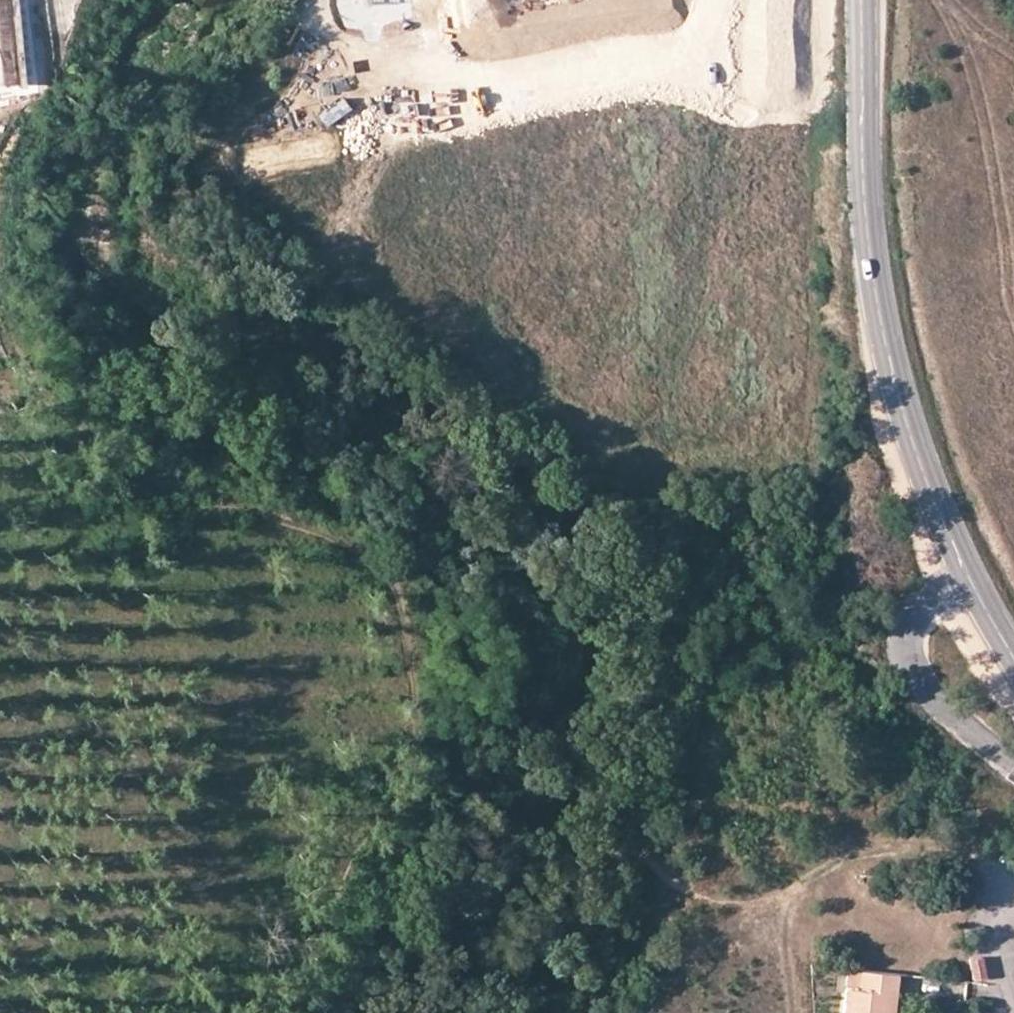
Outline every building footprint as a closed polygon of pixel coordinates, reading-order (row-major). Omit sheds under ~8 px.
[(981,958),(970,961),(975,979),(985,976),(981,958)] [(888,991),(894,992),(895,975),(860,971),(848,970),(843,1012),(886,1012),(888,991)]
